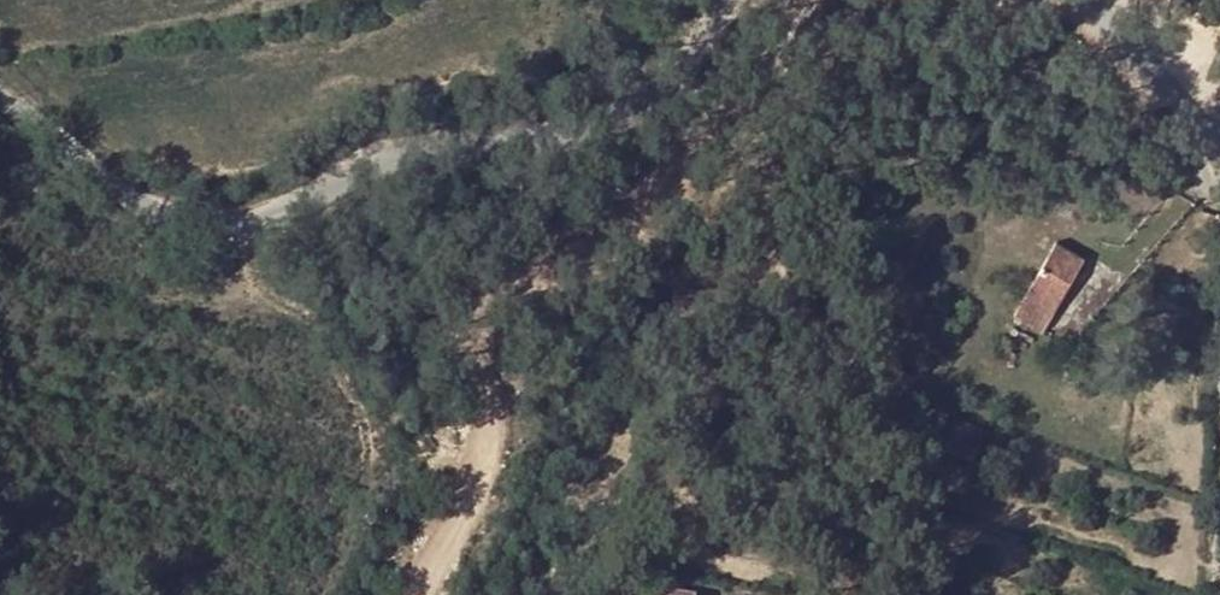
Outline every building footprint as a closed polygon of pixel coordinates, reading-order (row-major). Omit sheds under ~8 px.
[(1034,234),(1007,316),(1046,329),(1075,249),(1034,234)]
